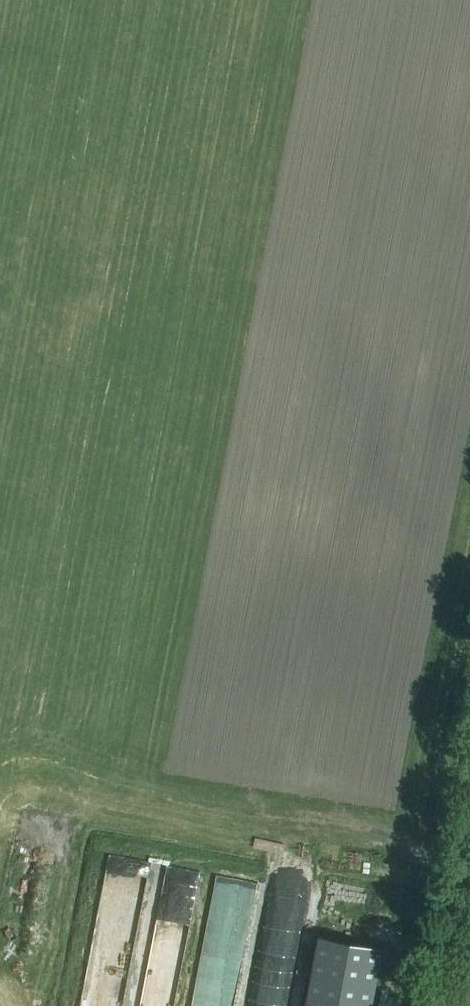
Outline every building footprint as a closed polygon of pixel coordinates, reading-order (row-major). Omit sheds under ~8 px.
[(103,894),(145,902),(153,860),(112,852),(103,894)] [(169,862),(149,975),(183,981),(203,868),(169,862)] [(300,1005),(365,1005),(376,948),(313,936),(300,1005)]
